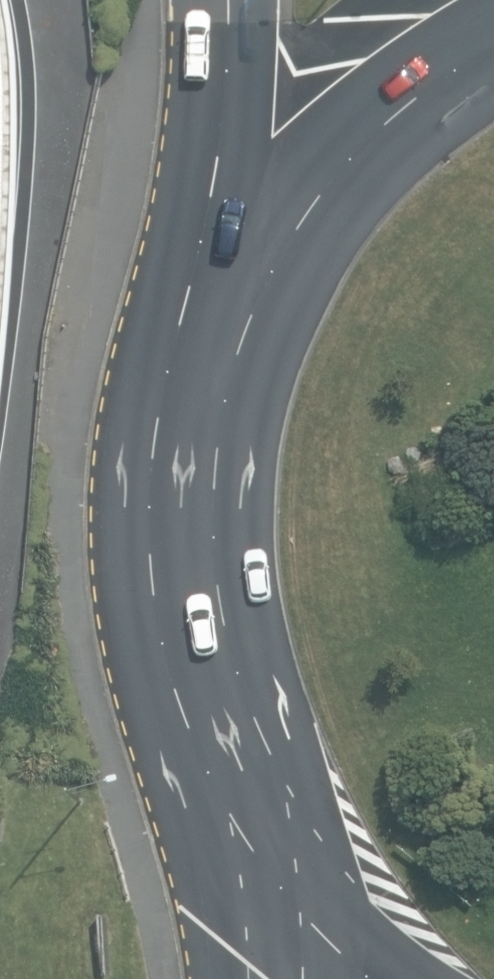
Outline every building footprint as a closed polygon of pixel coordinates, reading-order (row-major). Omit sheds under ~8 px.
[(7,364),(16,245),(16,117),(8,36),(1,0),(0,0),(0,449),(7,364)]
